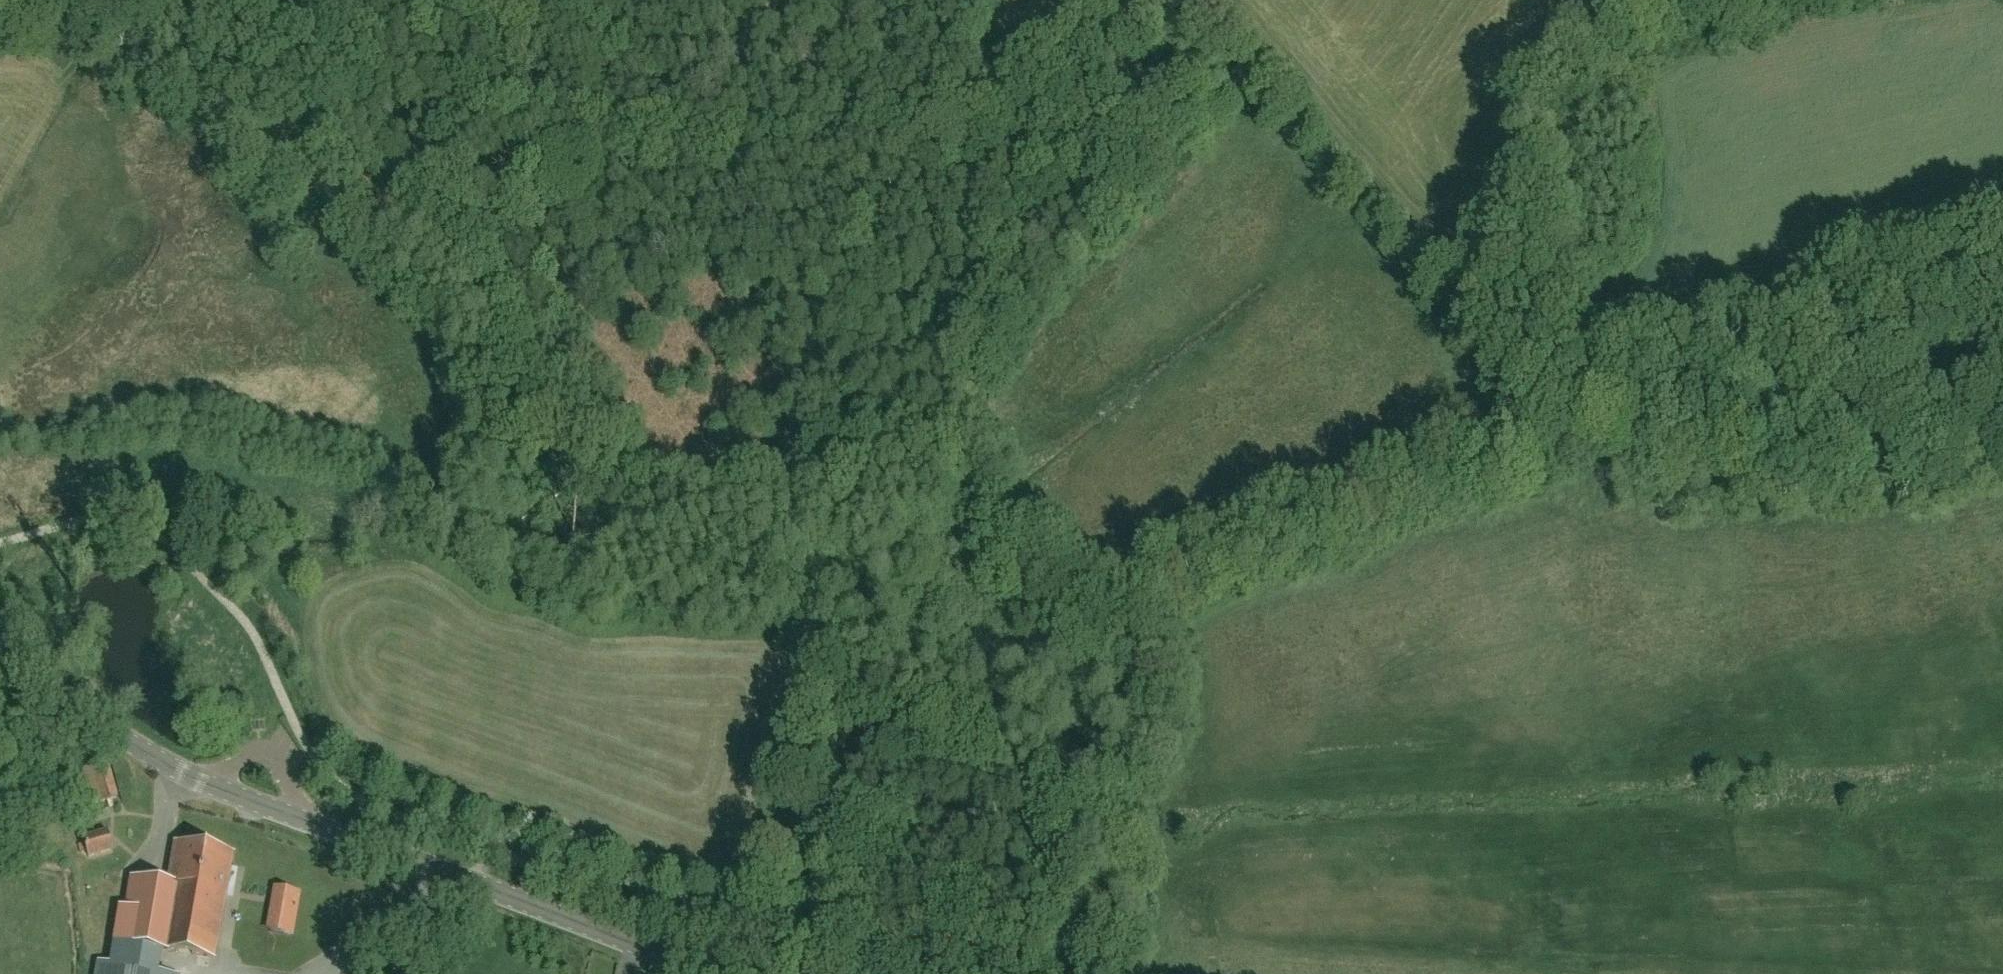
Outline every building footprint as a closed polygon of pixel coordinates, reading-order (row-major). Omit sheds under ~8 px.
[(94,803),(118,795),(108,762),(83,770),(94,803)] [(89,857),(112,850),(107,831),(83,838),(89,857)] [(150,971),(154,948),(214,959),(233,854),(175,844),(168,884),(132,878),(127,905),(122,904),(111,965),(101,963),(99,973),(164,973),(150,971)] [(269,902),(297,907),(299,892),(271,887),(269,902)]
